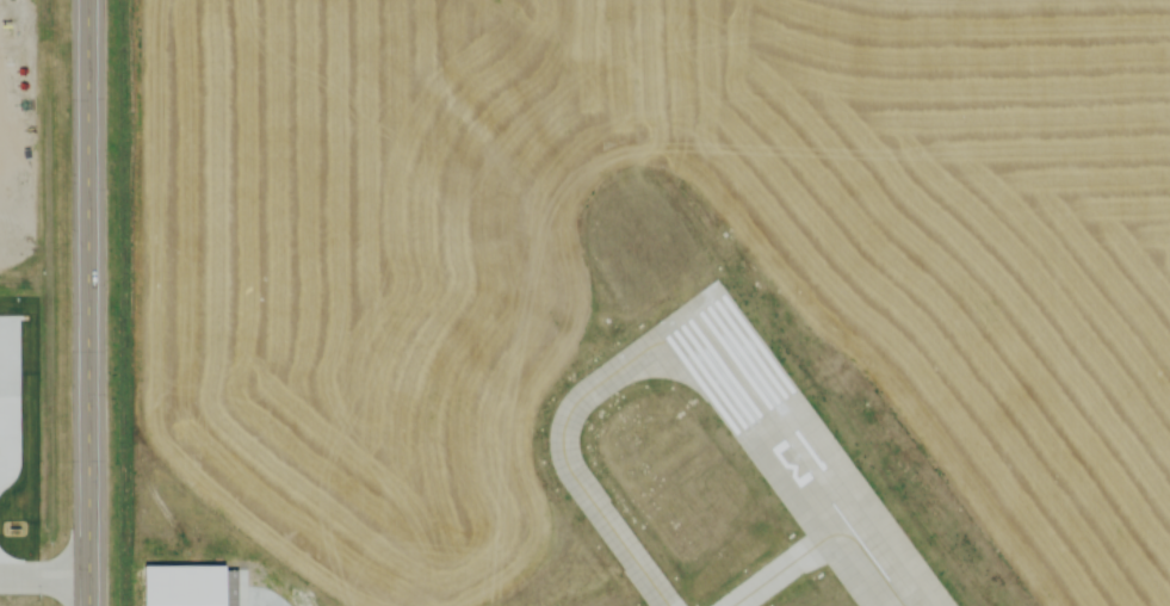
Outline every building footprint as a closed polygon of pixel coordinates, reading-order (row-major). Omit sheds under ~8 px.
[(133,548),(133,581),(183,581),(183,548),(133,548)]
